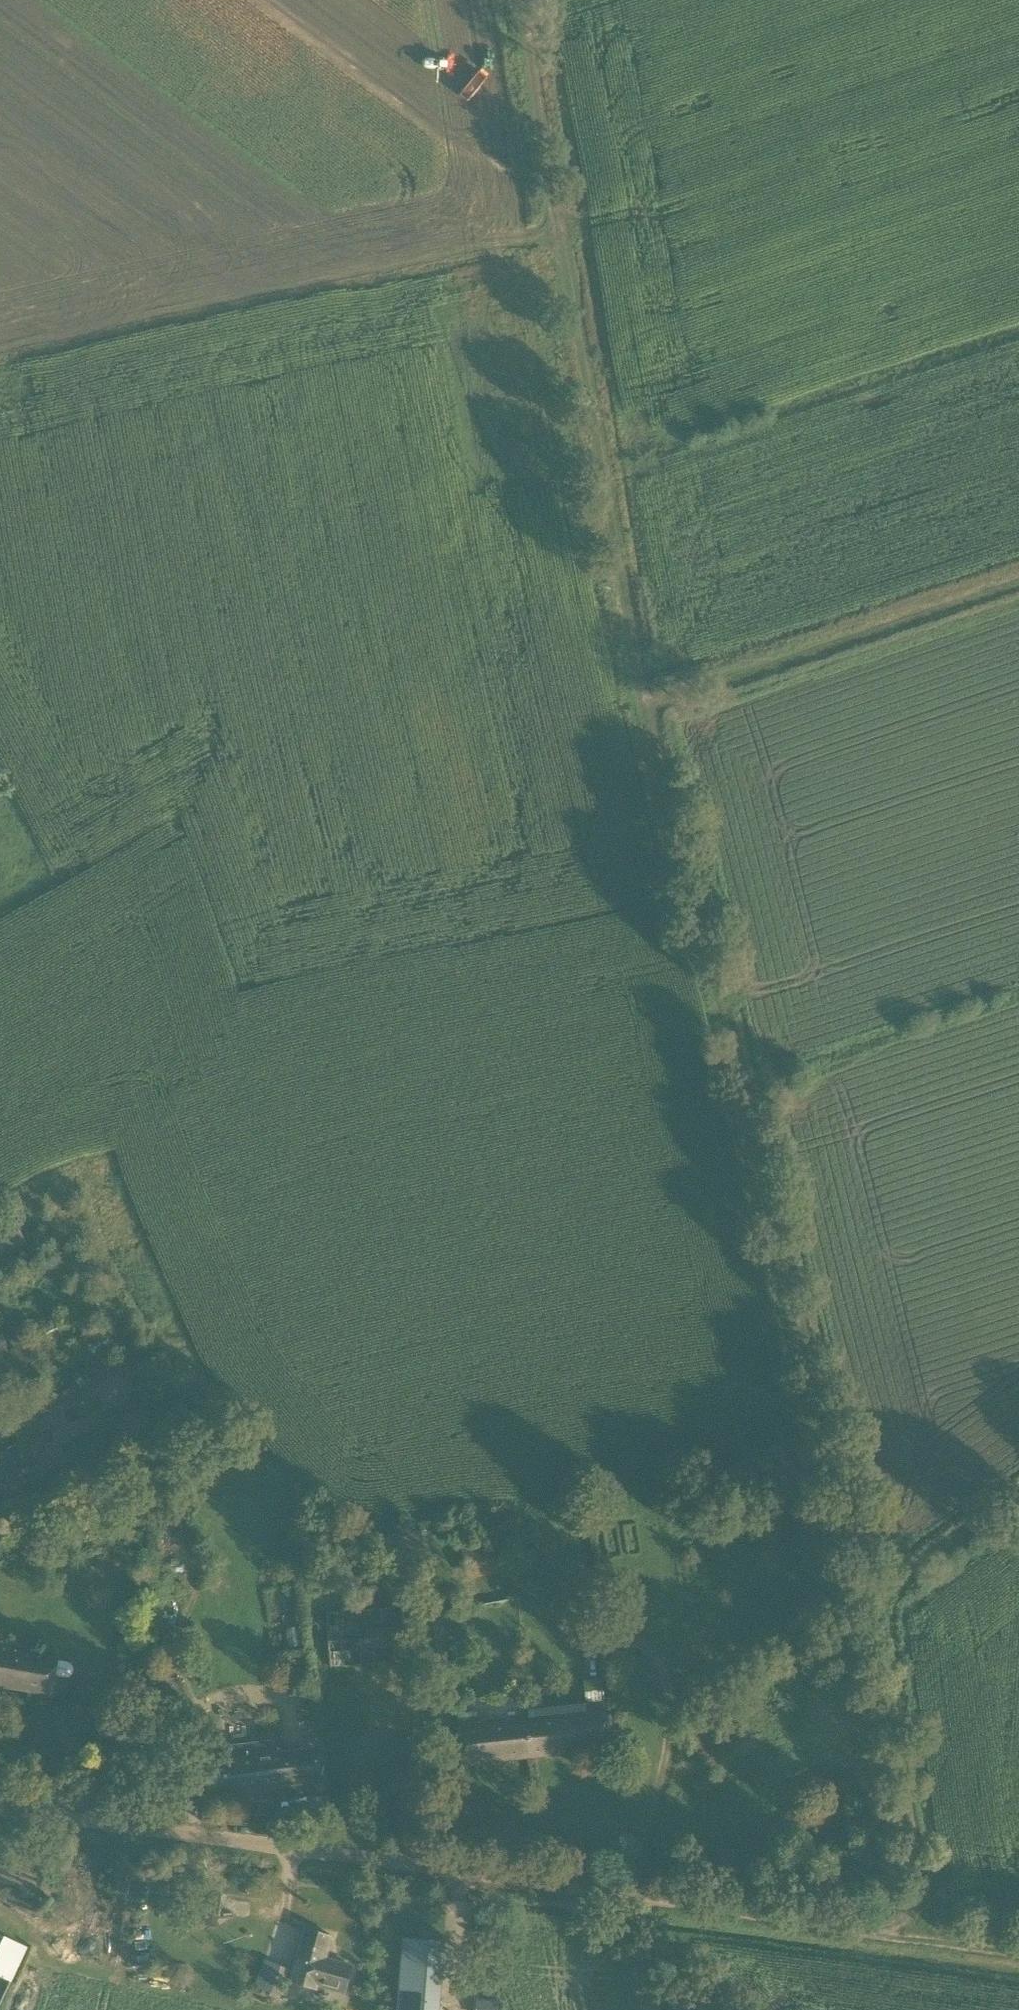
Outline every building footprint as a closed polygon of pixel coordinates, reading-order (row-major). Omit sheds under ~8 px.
[(330,1666),(398,1659),(393,1605),(325,1611),(330,1666)] [(450,1612),(452,1623),(460,1621),(458,1611),(450,1612)] [(58,1660),(59,1658),(0,1648),(0,1687),(52,1696),(55,1676),(63,1678),(67,1678),(71,1677),(73,1674),(73,1669),(71,1665),(68,1663),(58,1660)] [(589,1680),(590,1699),(607,1698),(606,1679),(589,1680)] [(610,1748),(604,1701),(586,1703),(587,1710),(531,1717),(536,1756),(610,1748)] [(66,1708),(50,1715),(66,1755),(82,1749),(66,1708)] [(536,1756),(531,1717),(457,1725),(461,1765),(536,1756)] [(117,1894),(129,1895),(130,1884),(119,1882),(117,1894)] [(352,1967),(324,1959),(331,1936),(306,1929),(301,1948),(297,1959),(290,1984),(317,1992),(318,1988),(344,1996),(349,1976),(352,1967)] [(0,1953),(0,1974),(16,1982),(33,1945),(9,1934),(0,1953)] [(403,1939),(399,1999),(440,2003),(445,1942),(403,1939)] [(150,1963),(149,1953),(137,1954),(138,1964),(150,1963)] [(440,2003),(399,1999),(398,2009),(439,2009),(440,2003)] [(478,2009),(496,2009),(497,2001),(479,2000),(478,2009)]
